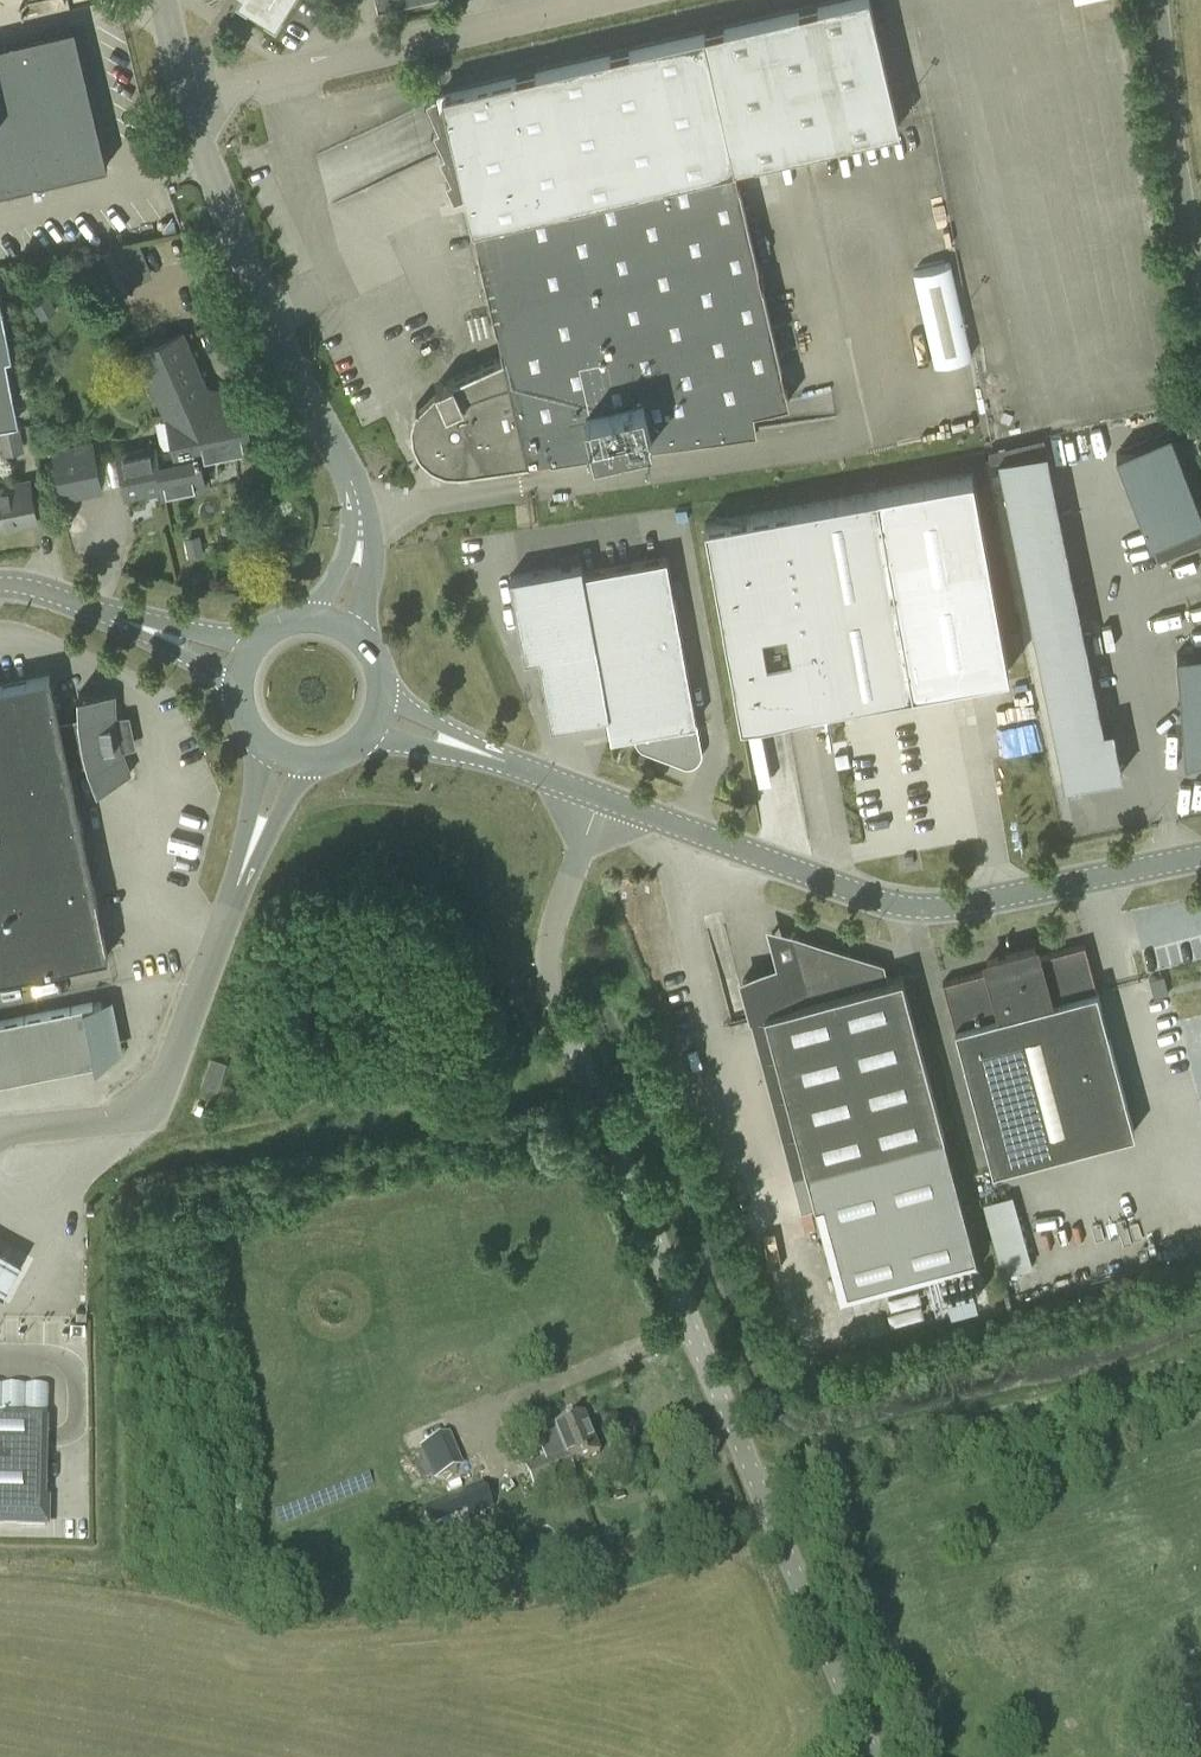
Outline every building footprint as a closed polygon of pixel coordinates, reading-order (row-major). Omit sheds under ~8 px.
[(241,5),(275,26),(291,0),(244,0),(241,5)] [(411,424),(412,436),(413,440),(419,451),(421,454),(430,462),(433,464),(444,469),(448,470),(460,470),(463,470),(522,462),(757,429),(754,409),(753,407),(789,399),(734,163),(900,125),(870,0),(830,0),(442,92),(443,95),(427,103),(439,130),(434,132),(442,150),(445,156),(456,151),(466,197),(503,356),(435,386),(438,393),(422,409),(416,406),(414,409),(411,421),(411,424)] [(108,164),(79,42),(75,25),(0,42),(0,190),(108,164)] [(934,361),(972,354),(953,260),(915,267),(934,361)] [(4,355),(12,353),(0,298),(0,421),(17,417),(4,355)] [(182,331),(139,350),(170,422),(175,450),(196,446),(198,458),(199,458),(251,447),(242,401),(224,404),(221,391),(210,394),(182,331)] [(24,450),(20,425),(0,429),(0,438),(3,454),(24,450)] [(1119,452),(1135,496),(1152,540),(1158,538),(1160,543),(1154,546),(1158,558),(1200,543),(1200,510),(1188,476),(1172,432),(1119,452)] [(91,439),(53,447),(53,451),(63,496),(101,488),(91,439)] [(165,494),(205,486),(199,458),(198,458),(196,446),(175,450),(156,453),(154,446),(119,453),(127,494),(163,487),(165,494)] [(1046,451),(1000,460),(1005,485),(1009,507),(1055,498),(1050,475),(1046,451)] [(878,490),(706,522),(742,719),(751,717),(773,713),(785,711),(823,704),(837,702),(863,697),(885,693),(909,689),(914,688),(971,677),(1008,671),(973,473),(878,490)] [(29,479),(28,479),(29,484),(18,486),(18,483),(0,487),(0,526),(16,523),(16,525),(38,520),(29,479)] [(1055,498),(1009,507),(1014,531),(1060,522),(1055,498)] [(1060,522),(1014,531),(1019,554),(1064,545),(1060,522)] [(1064,545),(1019,554),(1023,577),(1069,568),(1064,545)] [(699,725),(668,559),(583,573),(581,563),(510,575),(523,655),(540,652),(549,699),(553,723),(608,713),(612,736),(636,732),(637,738),(637,740),(638,742),(639,744),(641,746),(642,748),(644,749),(685,764),(687,765),(689,765),(691,765),(694,765),(696,764),(698,763),(699,761),(701,759),(702,757),(703,755),(703,753),(703,751),(703,748),(699,725)] [(1069,568),(1023,577),(1028,600),(1074,591),(1069,568)] [(1074,591),(1028,600),(1033,623),(1078,614),(1074,591)] [(1078,614),(1033,623),(1037,646),(1083,637),(1078,614)] [(1083,637),(1037,646),(1042,670),(1088,660),(1083,637)] [(1179,655),(1187,760),(1200,757),(1200,653),(1179,655)] [(1088,660),(1042,670),(1046,692),(1092,683),(1088,660)] [(60,721),(50,673),(0,684),(0,812),(76,796),(68,760),(60,721)] [(1092,683),(1046,692),(1051,715),(1097,706),(1092,683)] [(60,721),(68,760),(87,756),(98,787),(131,772),(122,749),(130,748),(124,715),(116,717),(114,693),(79,692),(80,717),(60,721)] [(1097,706),(1051,715),(1056,738),(1101,729),(1097,706)] [(1101,729),(1056,738),(1060,760),(1065,785),(1122,773),(1117,749),(1113,727),(1101,729)] [(95,887),(76,796),(0,812),(0,904),(95,887)] [(907,864),(916,863),(914,853),(905,855),(907,864)] [(0,904),(0,977),(109,955),(95,887),(0,904)] [(886,979),(883,965),(794,937),(801,963),(784,968),(784,966),(744,977),(755,1016),(766,1013),(808,1170),(840,1298),(978,1263),(945,1133),(903,975),(886,979)] [(1098,989),(1086,943),(1039,956),(1037,946),(988,959),(991,968),(944,981),(956,1027),(993,1169),(1136,1131),(1098,989)] [(106,1059),(104,1045),(113,1043),(105,1000),(0,1021),(0,1081),(106,1059)] [(218,1088),(229,1060),(213,1054),(202,1082),(218,1088)] [(1000,1270),(1030,1265),(1018,1193),(987,1198),(1000,1270)] [(3,1290),(22,1254),(0,1243),(0,1289),(3,1290)] [(950,1302),(979,1294),(975,1280),(946,1289),(950,1302)] [(916,1288),(883,1294),(888,1320),(921,1314),(916,1288)] [(0,1392),(0,1425),(53,1426),(54,1393),(0,1392)] [(586,1415),(555,1428),(566,1454),(523,1472),(529,1488),(543,1481),(546,1489),(578,1475),(588,1471),(584,1463),(603,1455),(586,1415)] [(48,1421),(0,1420),(0,1524),(46,1525),(48,1439),(48,1421)] [(448,1437),(421,1449),(421,1450),(422,1451),(426,1462),(453,1450),(448,1437)] [(476,1537),(469,1518),(492,1509),(482,1483),(421,1507),(432,1534),(438,1532),(445,1549),(476,1537)] [(1155,1741),(1134,1750),(1137,1756),(1162,1756),(1155,1741)] [(1181,1743),(1171,1748),(1176,1756),(1188,1756),(1181,1743)]
